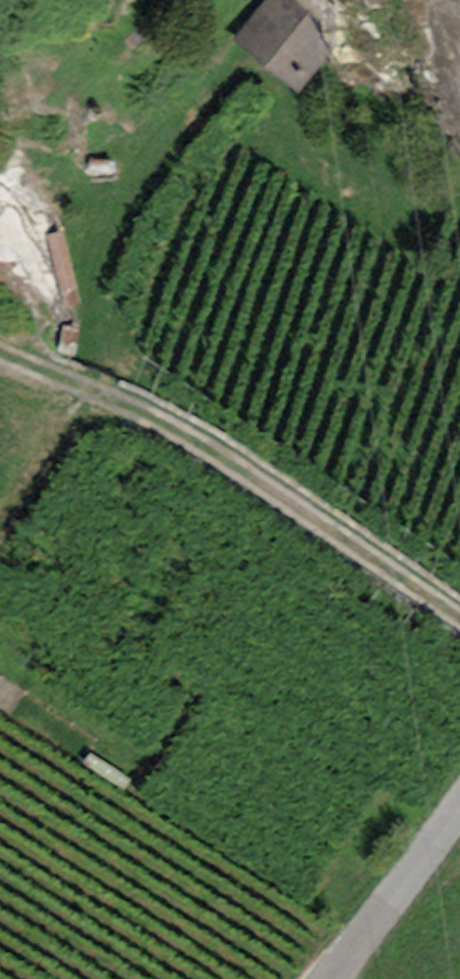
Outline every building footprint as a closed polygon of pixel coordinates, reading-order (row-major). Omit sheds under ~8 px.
[(281,0),(268,0),(234,38),(294,91),(334,47),(281,0)]
